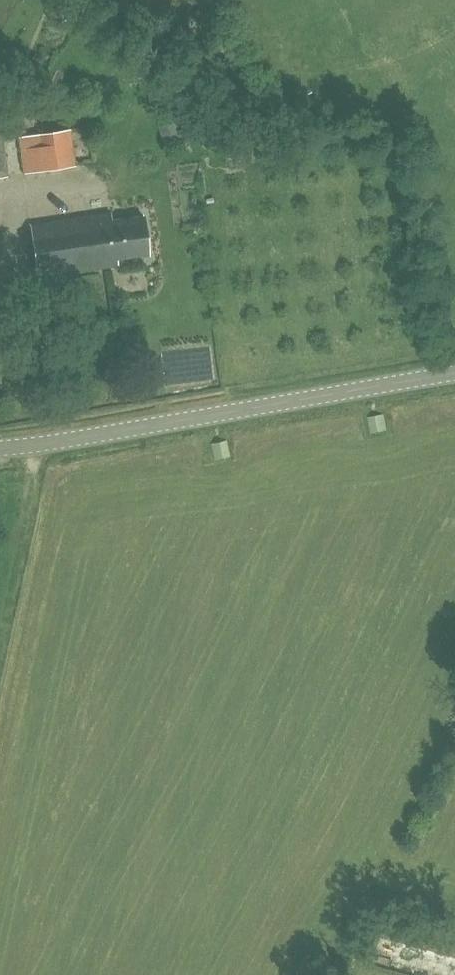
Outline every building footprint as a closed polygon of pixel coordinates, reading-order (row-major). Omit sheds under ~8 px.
[(19,137),(24,174),(76,165),(70,128),(19,137)] [(39,278),(118,266),(117,260),(149,255),(143,215),(112,220),(111,213),(31,224),(39,278)] [(384,414),(367,417),(371,433),(387,430),(384,414)] [(226,440),(210,444),(214,460),(230,457),(226,440)]
